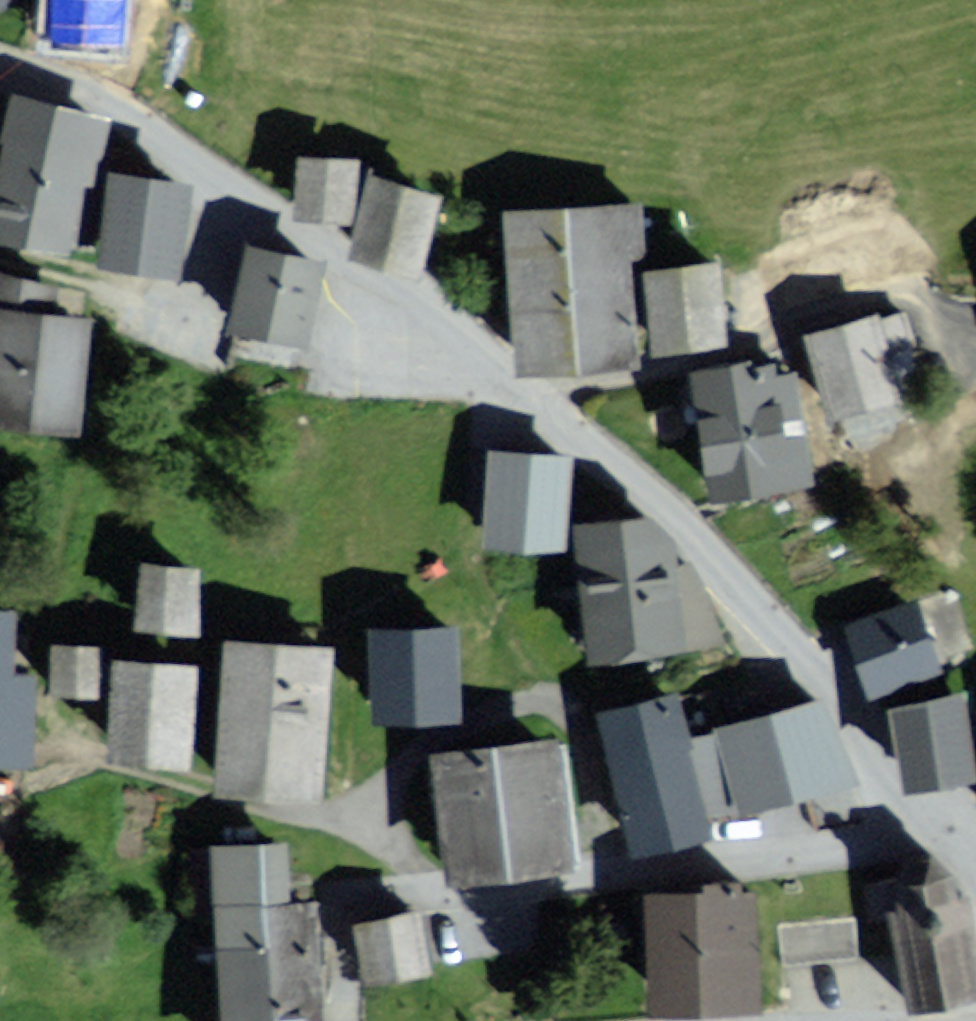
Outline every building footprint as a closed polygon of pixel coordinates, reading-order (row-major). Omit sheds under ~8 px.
[(34,27),(94,33),(98,0),(37,0),(34,27)] [(0,170),(0,223),(63,240),(95,123),(19,102),(0,170)] [(348,208),(351,164),(307,161),(304,205),(326,206),(348,208)] [(171,179),(107,171),(98,245),(161,253),(171,179)] [(439,191),(375,171),(354,238),(418,258),(439,191)] [(624,204),(513,210),(517,290),(521,356),(631,350),(628,289),(624,204)] [(313,254),(250,240),(235,313),(298,327),(313,254)] [(61,415),(71,314),(32,310),(38,263),(0,255),(0,409),(61,415)] [(683,270),(649,272),(654,342),(726,337),(721,267),(683,270)] [(872,312),(811,329),(829,396),(890,379),(872,312)] [(785,364),(695,379),(711,479),(801,465),(785,364)] [(492,457),(486,548),(567,554),(574,463),(492,457)] [(647,518),(582,523),(587,593),(592,650),(673,643),(715,632),(685,562),(647,518)] [(142,560),(132,614),(185,624),(195,570),(142,560)] [(910,600),(850,622),(870,676),(930,653),(910,600)] [(376,730),(463,726),(459,634),(372,638),(376,730)] [(100,642),(54,639),(51,676),(97,679),(100,642)] [(307,781),(316,646),(228,640),(219,776),(307,781)] [(176,749),(179,658),(112,656),(109,747),(176,749)] [(9,754),(12,671),(0,670),(0,754),(9,754)] [(613,734),(640,841),(704,825),(699,806),(742,805),(723,733),(684,742),(673,698),(608,714),(613,734)] [(800,707),(723,733),(742,805),(771,796),(848,772),(818,701),(800,707)] [(971,767),(962,701),(928,706),(900,710),(909,776),(971,767)] [(451,868),(557,858),(546,746),(440,757),(451,868)] [(219,1020),(299,1020),(294,884),(279,884),(278,845),(213,847),(219,1020)] [(891,914),(910,1011),(949,1002),(975,997),(975,930),(970,898),(959,901),(953,875),(936,856),(905,862),(895,889),(897,913),(891,914)] [(652,1001),(745,997),(741,886),(647,890),(652,1001)] [(405,909),(365,918),(376,971),(417,962),(405,909)] [(784,968),(863,960),(859,918),(781,925),(784,968)]
